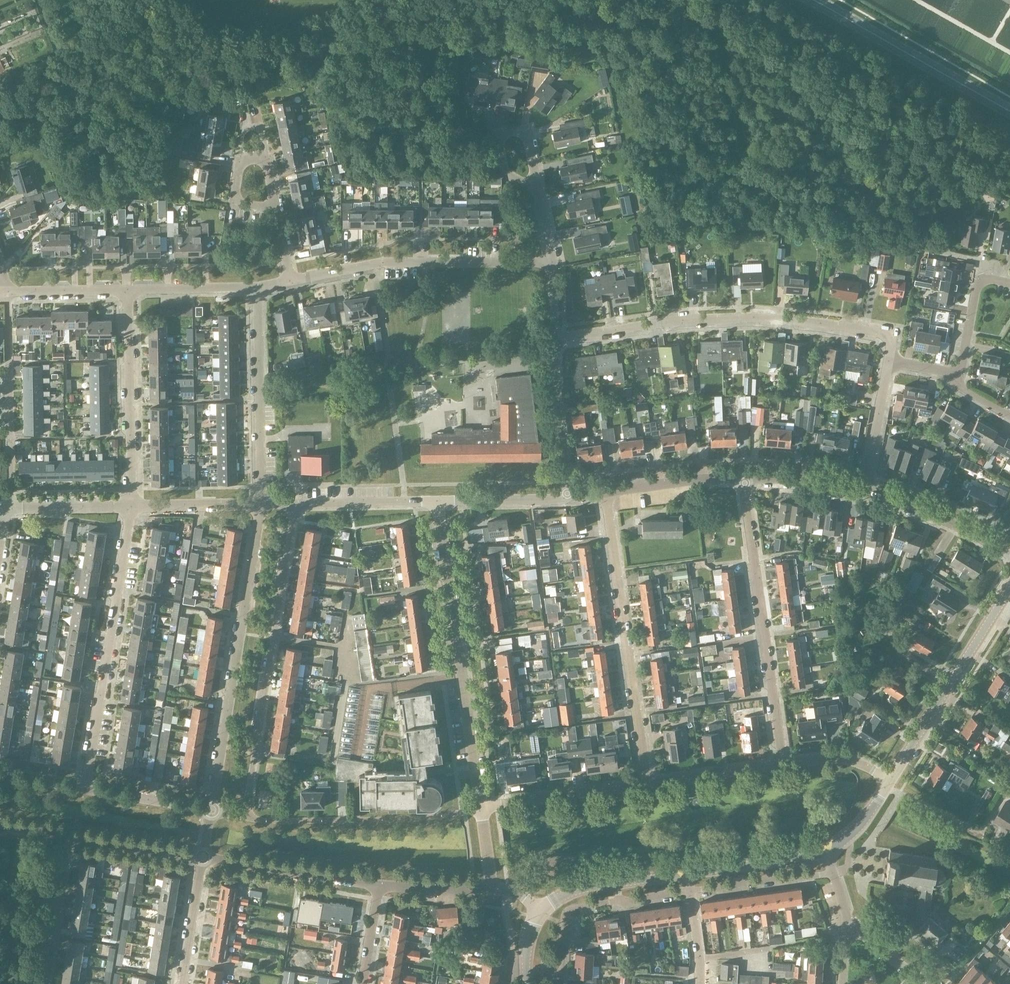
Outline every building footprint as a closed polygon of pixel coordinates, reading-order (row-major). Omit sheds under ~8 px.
[(515,68),(529,71),(530,61),(517,59),(515,68)] [(532,60),(531,70),(547,73),(548,62),(532,60)] [(555,89),(549,85),(555,77),(549,73),(537,89),(543,93),(535,104),(534,104),(547,113),(555,102),(556,104),(564,102),(571,93),(562,86),(557,87),(555,89)] [(494,102),(497,80),(488,78),(487,81),(483,81),(482,85),(476,84),(478,77),(470,75),(467,90),(475,91),(473,103),(486,105),(488,93),(495,94),(493,102),(494,102)] [(521,87),(506,85),(507,81),(497,80),(494,102),(495,94),(502,95),(500,107),(513,109),(515,98),(519,99),(521,87)] [(245,94),(247,105),(253,103),(251,93),(245,94)] [(276,116),(294,112),(303,111),(301,104),(292,106),(291,99),(273,103),(276,116)] [(200,125),(224,129),(226,116),(210,114),(211,111),(203,110),(202,118),(201,118),(200,119),(199,124),(200,125)] [(278,128),(296,125),(294,112),(276,116),(278,128)] [(566,129),(560,130),(553,132),(555,147),(579,142),(576,128),(586,126),(584,119),(565,123),(566,129)] [(222,141),(224,129),(200,125),(199,131),(205,132),(204,139),(222,141)] [(296,125),(278,128),(281,141),(299,137),(298,137),(304,136),(303,131),(298,132),(296,125)] [(589,126),(589,130),(587,130),(588,137),(595,136),(594,125),(589,126)] [(283,153),(301,149),(306,148),(306,144),(300,145),(299,137),(281,141),(283,153)] [(220,155),(222,141),(204,139),(202,152),(198,151),(197,157),(210,159),(211,153),(220,155)] [(301,149),(283,153),(286,166),(294,164),(295,170),(308,168),(308,167),(307,162),(306,156),(302,157),(301,149)] [(589,168),(585,169),(583,163),(593,161),(591,154),(572,158),(573,165),(560,167),(563,182),(582,178),(582,181),(584,182),(591,181),(593,179),(591,169),(589,168)] [(197,180),(215,183),(217,170),(208,169),(209,162),(196,160),(195,167),(199,167),(197,180)] [(38,193),(36,188),(34,188),(27,165),(12,170),(13,174),(12,174),(12,176),(13,175),(19,193),(23,192),(24,197),(28,196),(38,193)] [(309,190),(313,190),(309,171),(296,173),(297,179),(289,181),(291,194),(309,190)] [(360,193),(359,176),(340,176),(340,187),(352,187),(352,193),(360,193)] [(367,185),(367,182),(374,182),(374,177),(361,177),(362,185),(367,185)] [(213,196),(215,183),(197,180),(195,193),(191,192),(190,199),(203,201),(204,198),(204,195),(213,196)] [(570,218),(594,213),(591,199),(600,197),(599,189),(579,193),(580,200),(567,203),(570,218)] [(326,207),(324,195),(310,198),(309,190),(291,194),(295,213),(304,211),(316,208),(316,209),(326,207)] [(40,199),(43,198),(42,192),(38,193),(28,196),(30,202),(16,206),(15,205),(13,206),(14,207),(10,208),(13,218),(11,220),(14,228),(19,230),(28,227),(31,223),(30,219),(37,216),(35,210),(43,207),(40,199)] [(441,206),(441,196),(435,196),(435,206),(428,206),(428,202),(422,202),(422,224),(441,224),(441,206)] [(454,224),(454,206),(454,198),(449,198),(449,206),(441,206),(441,224),(454,224)] [(467,224),(479,224),(479,206),(479,200),(474,200),(474,206),(466,206),(467,224)] [(479,206),(479,224),(498,224),(498,200),(486,200),(486,206),(479,206)] [(342,202),(342,227),(362,227),(362,209),(362,202),(342,202)] [(387,227),(387,202),(382,202),(382,209),(375,209),(375,204),(374,204),(374,227),(387,227)] [(399,204),(394,204),(394,202),(387,202),(387,227),(400,227),(399,204)] [(61,208),(57,205),(55,203),(47,215),(52,219),(61,208)] [(374,227),(374,204),(370,204),(370,209),(362,209),(362,227),(374,227)] [(419,218),(419,205),(400,205),(400,204),(399,204),(400,227),(413,227),(419,227),(419,218)] [(454,224),(467,224),(466,206),(454,206),(454,224)] [(304,211),(295,213),(299,232),(316,228),(324,226),(323,221),(315,223),(314,216),(318,215),(316,209),(316,208),(304,211)] [(70,255),(70,238),(79,238),(79,226),(77,226),(77,211),(70,212),(70,226),(70,231),(55,232),(56,256),(70,255)] [(126,237),(126,224),(125,216),(119,216),(119,228),(115,228),(115,235),(105,235),(106,257),(119,257),(119,237),(126,237)] [(987,217),(987,219),(973,217),(971,224),(965,223),(961,243),(976,246),(978,230),(984,231),(985,230),(990,231),(993,218),(987,217)] [(187,234),(188,255),(203,255),(202,235),(208,235),(208,222),(201,223),(201,227),(187,227),(187,234)] [(160,256),(160,236),(167,236),(167,223),(159,223),(160,227),(146,227),(146,235),(147,256),(160,256)] [(188,255),(187,234),(178,234),(178,227),(174,227),(174,223),(167,223),(167,236),(174,236),(174,256),(175,256),(188,255)] [(147,256),(146,235),(146,227),(133,228),(133,224),(126,224),(126,237),(133,237),(133,257),(146,256),(147,256)] [(106,257),(105,235),(96,236),(96,228),(92,229),(92,225),(85,225),(85,238),(92,238),(92,257),(93,257),(105,257),(106,257)] [(577,253),(601,248),(598,234),(607,232),(606,225),(586,229),(587,235),(574,238),(577,253)] [(324,246),(322,235),(318,236),(316,228),(299,232),(301,245),(309,243),(310,249),(320,247),(321,252),(325,251),(324,246)] [(996,228),(995,235),(997,235),(994,249),(1007,252),(1009,239),(1009,231),(996,228)] [(42,256),(56,256),(55,232),(41,232),(41,244),(37,244),(35,246),(35,250),(38,252),(42,252),(42,256)] [(628,250),(637,249),(636,232),(627,233),(628,250)] [(642,261),(649,260),(647,246),(640,247),(642,261)] [(886,270),(889,255),(879,253),(877,269),(886,270)] [(932,276),(933,276),(958,281),(960,270),(945,267),(947,261),(935,259),(933,269),(932,276)] [(669,262),(653,264),(654,276),(660,275),(661,286),(656,286),(657,295),(673,293),(669,262)] [(787,275),(788,269),(788,264),(779,263),(779,269),(778,285),(784,286),(783,292),(806,293),(807,277),(787,275)] [(866,279),(869,264),(862,263),(860,278),(866,279)] [(761,271),(760,265),(732,266),(733,284),(740,284),(740,287),(762,287),(761,271)] [(686,268),(686,286),(694,286),(694,289),(716,288),(715,267),(706,267),(700,268),(701,274),(696,274),(695,268),(686,268)] [(633,276),(625,277),(625,272),(624,272),(625,280),(615,282),(614,274),(604,275),(607,298),(608,298),(607,290),(613,289),(615,301),(629,299),(627,287),(634,286),(633,276)] [(607,298),(604,275),(594,276),(596,285),(585,286),(584,278),(588,305),(601,303),(600,291),(606,290),(607,298)] [(956,292),(958,281),(933,276),(932,283),(914,280),(914,285),(938,289),(956,292)] [(846,297),(846,299),(855,300),(858,282),(833,278),(831,288),(830,288),(830,291),(831,291),(830,294),(846,297)] [(901,296),(904,281),(885,278),(883,292),(890,294),(888,306),(898,308),(900,295),(901,296)] [(953,304),(956,292),(938,289),(937,296),(929,295),(928,299),(924,298),(923,304),(938,307),(939,301),(953,304)] [(356,296),(360,321),(370,320),(371,328),(379,326),(376,306),(370,307),(368,296),(364,297),(362,295),(359,296),(356,296)] [(342,324),(360,321),(356,296),(353,297),(350,297),(348,300),(344,300),(345,311),(340,312),(342,324)] [(315,303),(319,328),(338,325),(335,312),(330,313),(328,303),(324,304),(321,302),(318,302),(315,303)] [(301,331),(319,328),(315,303),(312,303),(309,304),(308,306),(303,307),(305,317),(299,318),(301,331)] [(276,317),(275,318),(276,324),(277,325),(278,330),(290,328),(291,333),(297,332),(295,319),(289,320),(288,310),(285,310),(282,308),(279,309),(278,311),(275,312),(276,317)] [(63,311),(51,311),(51,316),(52,333),(52,343),(57,343),(57,327),(64,327),(63,311)] [(69,327),(75,327),(75,311),(63,311),(64,327),(64,342),(69,342),(69,327)] [(87,321),(87,311),(75,311),(75,327),(75,336),(81,336),(80,327),(87,327),(87,321)] [(219,329),(238,328),(237,315),(219,315),(219,326),(212,326),(212,331),(219,330),(219,329)] [(45,333),(52,333),(51,316),(40,317),(40,333),(40,342),(45,342),(45,333)] [(22,333),(28,333),(28,317),(16,317),(16,333),(17,333),(17,342),(22,342),(22,333)] [(33,333),(40,333),(40,317),(28,317),(28,333),(28,342),(34,342),(33,333)] [(99,321),(99,337),(99,346),(104,346),(104,337),(111,337),(111,320),(99,321)] [(924,350),(928,332),(921,331),(923,323),(911,320),(908,335),(915,336),(913,347),(924,350)] [(93,337),(99,337),(99,321),(87,321),(87,327),(87,346),(93,346),(93,337)] [(149,336),(166,336),(166,323),(149,323),(149,336)] [(928,332),(924,350),(936,352),(938,341),(945,342),(948,327),(936,325),(934,333),(928,332)] [(219,342),(238,342),(238,328),(219,329),(219,330),(219,340),(212,340),(212,344),(219,344),(219,342)] [(149,349),(167,349),(166,336),(149,336),(149,349)] [(721,340),(722,360),(736,360),(736,363),(737,370),(747,369),(746,350),(742,350),(742,339),(721,340)] [(708,361),(722,360),(721,340),(700,341),(701,352),(697,352),(697,371),(708,371),(707,364),(708,364),(708,361)] [(783,362),(784,342),(764,340),(763,351),(759,351),(757,370),(773,371),(776,366),(777,361),(783,362)] [(219,355),(238,355),(238,342),(219,342),(219,344),(219,353),(212,353),(212,357),(219,357),(219,355)] [(784,342),(783,362),(796,363),(796,366),(797,366),(796,373),(807,374),(808,355),(804,354),(805,344),(784,342)] [(662,371),(676,368),(677,373),(687,372),(684,353),(680,354),(678,343),(658,346),(661,365),(662,371)] [(647,367),(661,365),(658,346),(637,349),(639,359),(635,360),(638,379),(648,377),(647,371),(647,367)] [(844,369),(847,350),(827,346),(825,357),(821,356),(818,375),(828,377),(829,370),(830,367),(844,369)] [(149,361),(167,361),(167,349),(149,349),(149,361)] [(847,350),(844,369),(858,372),(857,375),(858,375),(857,382),(867,383),(870,365),(866,364),(868,353),(847,350)] [(1000,367),(1001,359),(1009,361),(1009,352),(999,350),(997,356),(983,353),(981,364),(1000,367)] [(595,354),(598,374),(612,372),(612,375),(613,375),(614,382),(613,382),(624,381),(621,362),(617,362),(616,352),(595,354)] [(584,376),(598,374),(595,354),(575,357),(576,368),(572,369),(575,388),(585,386),(585,385),(584,380),(585,379),(584,376)] [(220,369),(238,368),(238,355),(219,355),(219,357),(219,367),(213,367),(213,371),(220,371),(220,369)] [(199,363),(205,363),(205,366),(210,366),(209,357),(199,358),(199,363)] [(149,374),(167,374),(167,361),(149,361),(149,374)] [(42,380),(42,378),(41,368),(49,368),(48,364),(41,365),(41,366),(23,366),(23,380),(42,380)] [(998,375),(1000,367),(981,364),(979,375),(993,377),(992,383),(1006,386),(1007,377),(998,375)] [(89,379),(108,379),(108,365),(89,365),(89,376),(82,377),(82,381),(89,380),(89,379)] [(220,382),(238,382),(238,368),(220,369),(220,371),(220,380),(213,380),(213,384),(220,384),(220,382)] [(205,370),(197,370),(197,380),(205,380),(205,370)] [(167,374),(149,374),(150,387),(167,386),(175,386),(175,381),(167,381),(167,374)] [(421,462),(524,461),(541,460),(541,442),(538,442),(530,374),(495,378),(498,399),(500,399),(500,403),(501,421),(492,421),(492,429),(489,429),(489,427),(483,427),(483,429),(472,429),(472,428),(454,428),(454,433),(442,433),(442,431),(437,431),(437,433),(431,434),(432,444),(420,444),(421,462)] [(42,393),(42,391),(42,382),(49,382),(49,378),(42,378),(42,380),(23,380),(23,393),(42,393)] [(90,392),(108,392),(108,379),(89,379),(89,380),(90,390),(82,390),(83,394),(90,394),(90,392)] [(220,382),(220,384),(220,393),(213,394),(213,398),(220,398),(220,396),(239,396),(238,382),(220,382)] [(913,405),(916,388),(904,385),(902,396),(896,395),(892,416),(904,418),(906,404),(913,405)] [(171,394),(167,394),(167,386),(150,387),(150,400),(167,400),(167,401),(171,401),(171,394)] [(626,399),(633,398),(631,386),(624,388),(626,399)] [(916,388),(913,405),(919,406),(918,415),(929,417),(930,413),(932,402),(926,401),(928,390),(916,388)] [(42,406),(42,405),(42,395),(49,395),(49,391),(42,391),(42,393),(23,393),(23,407),(42,406)] [(90,406),(109,405),(108,392),(90,392),(90,394),(90,403),(83,404),(83,407),(90,407),(90,406)] [(856,395),(844,393),(843,402),(855,404),(856,395)] [(475,398),(475,407),(484,407),(483,398),(475,398)] [(810,399),(806,430),(812,432),(816,400),(810,399)] [(949,421),(957,406),(949,401),(943,410),(938,407),(931,419),(940,425),(944,419),(949,421)] [(577,405),(578,412),(598,409),(597,402),(577,405)] [(648,414),(646,402),(636,404),(638,416),(648,414)] [(216,417),(235,416),(235,403),(216,403),(216,414),(209,414),(209,419),(216,418),(216,417)] [(42,420),(42,418),(42,409),(49,409),(49,405),(42,405),(42,406),(23,407),(24,420),(42,420)] [(90,419),(109,419),(109,405),(90,406),(90,407),(90,417),(83,417),(83,421),(90,421),(90,419)] [(762,425),(764,407),(751,406),(749,424),(762,425)] [(961,436),(968,424),(963,421),(968,412),(957,406),(949,421),(955,425),(952,431),(961,436)] [(174,415),(168,415),(168,408),(150,408),(150,421),(168,421),(174,421),(174,415)] [(802,428),(803,411),(795,410),(794,427),(802,428)] [(585,427),(584,421),(585,421),(584,414),(572,416),(574,429),(585,427)] [(216,430),(235,430),(235,416),(216,417),(216,418),(216,428),(210,428),(210,432),(217,432),(216,430)] [(685,417),(688,434),(695,433),(693,416),(685,417)] [(42,420),(24,420),(24,434),(43,434),(42,422),(50,422),(50,418),(42,418),(42,420)] [(979,439),(988,423),(978,418),(973,427),(968,424),(961,436),(970,442),(974,435),(979,439)] [(90,419),(90,421),(91,430),(83,430),(84,434),(91,434),(91,433),(109,432),(109,419),(90,419)] [(677,420),(671,421),(672,434),(674,448),(687,446),(685,432),(679,433),(677,420)] [(710,445),(723,444),(722,420),(717,420),(718,428),(708,428),(708,435),(710,435),(710,445)] [(737,427),(729,427),(729,420),(722,420),(723,444),(736,444),(735,434),(737,434),(737,427)] [(777,445),(779,421),(772,420),(771,427),(764,427),(763,434),(765,434),(764,444),(777,445)] [(853,420),(851,435),(857,436),(860,421),(853,420)] [(150,434),(168,433),(168,421),(150,421),(150,434)] [(649,422),(652,439),(658,439),(655,421),(649,422)] [(659,429),(662,450),(674,448),(672,434),(671,421),(664,422),(665,428),(659,429)] [(785,422),(779,421),(777,445),(789,446),(790,436),(792,436),(793,429),(784,429),(785,422)] [(646,440),(652,439),(649,422),(643,423),(646,440)] [(998,441),(992,438),(998,429),(988,423),(979,439),(985,442),(982,448),(991,453),(998,441)] [(620,456),(632,454),(630,439),(629,427),(628,427),(628,425),(621,426),(624,440),(618,441),(620,456)] [(630,439),(632,454),(644,452),(642,438),(636,439),(634,426),(629,427),(630,439)] [(822,434),(819,449),(832,451),(835,436),(836,427),(831,426),(829,435),(822,434)] [(603,444),(609,443),(607,427),(601,428),(603,439),(603,444)] [(836,427),(832,451),(845,454),(848,438),(841,437),(842,429),(836,427)] [(217,443),(235,443),(235,430),(216,430),(217,432),(217,441),(210,441),(210,445),(217,445),(217,443)] [(151,446),(168,446),(168,433),(150,434),(151,446)] [(329,455),(307,455),(307,446),(313,446),(313,435),(288,435),(288,470),(289,470),(289,467),(301,467),(301,472),(333,471),(327,471),(327,469),(328,469),(327,457),(327,455),(329,455)] [(1009,454),(1009,436),(1008,435),(1003,444),(998,441),(991,453),(1000,459),(1003,452),(1009,456),(1009,454)] [(587,439),(586,439),(586,436),(580,437),(581,441),(575,442),(575,447),(576,447),(577,454),(575,455),(576,464),(585,463),(585,461),(590,460),(588,445),(587,439)] [(898,467),(904,449),(898,448),(900,441),(889,437),(884,451),(890,453),(886,464),(898,467)] [(600,444),(594,445),(593,438),(587,439),(588,445),(590,460),(602,458),(600,444)] [(111,448),(118,448),(118,439),(110,439),(111,448)] [(217,457),(236,456),(235,443),(217,443),(217,445),(217,455),(210,455),(210,459),(217,459),(217,457)] [(904,449),(898,467),(909,471),(911,465),(917,466),(919,461),(924,447),(912,443),(909,451),(904,449)] [(151,459),(169,458),(168,446),(151,446),(151,459)] [(930,480),(938,463),(932,460),(936,453),(924,447),(919,461),(924,463),(919,475),(930,480)] [(100,461),(100,479),(114,479),(113,460),(102,460),(102,453),(98,453),(98,460),(100,461)] [(59,461),(58,461),(48,461),(48,454),(44,454),(44,461),(46,461),(46,480),(60,480),(59,461)] [(73,461),(71,461),(62,461),(61,454),(57,454),(58,461),(59,461),(60,480),(73,480),(73,461)] [(86,461),(84,461),(75,461),(75,454),(71,454),(71,461),(73,461),(73,480),(87,479),(86,461)] [(100,461),(98,460),(88,461),(88,454),(84,454),(84,461),(86,461),(87,479),(100,479),(100,461)] [(33,461),(31,462),(21,462),(21,455),(17,455),(17,462),(19,462),(19,481),(33,480),(33,461)] [(46,461),(44,461),(35,461),(35,455),(31,455),(31,462),(33,461),(33,480),(46,480),(46,461)] [(217,470),(236,470),(236,456),(217,457),(217,459),(217,468),(210,468),(210,472),(217,472),(217,470)] [(151,471),(169,471),(169,458),(151,459),(151,471)] [(938,463),(930,480),(941,485),(946,473),(952,475),(958,462),(952,460),(949,468),(938,463)] [(217,470),(217,472),(217,481),(210,482),(210,486),(218,486),(218,484),(236,484),(236,470),(217,470)] [(174,478),(169,478),(169,471),(151,471),(151,485),(174,484),(174,478)] [(1001,504),(1007,492),(996,487),(993,493),(980,487),(979,488),(972,485),(964,501),(975,506),(975,504),(990,511),(994,501),(1001,504)] [(787,529),(788,522),(791,503),(780,502),(778,512),(772,511),(770,525),(776,526),(776,528),(787,530),(787,529)] [(805,530),(807,516),(801,515),(802,505),(791,503),(788,522),(798,524),(798,529),(805,530)] [(822,527),(825,508),(814,507),(812,516),(807,516),(805,530),(812,531),(813,526),(822,527)] [(550,518),(549,508),(539,509),(540,519),(550,518)] [(830,535),(831,533),(839,535),(841,520),(835,519),(836,510),(825,508),(822,527),(821,534),(830,535)] [(576,528),(584,527),(582,512),(566,515),(567,523),(548,525),(550,538),(577,534),(576,528)] [(640,535),(640,536),(674,536),(675,536),(682,536),(682,520),(683,521),(685,518),(685,514),(681,514),(679,516),(669,516),(669,520),(640,520),(640,521),(642,521),(642,523),(638,524),(638,533),(642,533),(642,536),(640,535)] [(864,537),(867,518),(855,517),(854,527),(848,526),(846,540),(853,541),(854,536),(864,537)] [(878,520),(867,518),(864,537),(863,545),(874,546),(871,566),(876,568),(883,544),(881,543),(883,531),(877,530),(878,520)] [(495,535),(507,533),(505,519),(488,521),(488,527),(482,527),(484,542),(495,540),(495,535)] [(150,540),(168,543),(174,544),(175,539),(169,538),(170,530),(172,531),(173,525),(161,523),(160,529),(152,528),(150,540)] [(398,541),(409,539),(407,524),(396,526),(397,537),(392,539),(392,538),(391,539),(391,544),(398,543),(398,541)] [(902,548),(908,530),(895,525),(889,543),(890,544),(887,550),(883,549),(876,568),(886,571),(893,552),(900,555),(902,548)] [(226,533),(225,541),(239,543),(242,530),(227,528),(227,527),(221,526),(220,532),(226,533)] [(194,535),(201,537),(203,528),(195,527),(194,535)] [(304,542),(318,544),(320,531),(306,529),(304,542)] [(86,543),(104,546),(106,533),(88,530),(86,543)] [(908,530),(902,548),(909,550),(906,557),(905,557),(902,567),(912,571),(916,561),(911,559),(914,552),(915,552),(921,534),(908,530)] [(200,545),(201,537),(194,535),(192,544),(200,545)] [(342,548),(350,550),(352,539),(344,537),(342,548)] [(400,555),(411,554),(409,539),(398,541),(398,543),(399,551),(394,553),(393,553),(393,558),(400,557),(400,555)] [(167,551),(168,543),(150,540),(148,553),(166,556),(171,557),(172,552),(167,551)] [(19,554),(36,556),(38,544),(21,541),(19,554)] [(237,556),(239,543),(225,541),(224,547),(217,546),(216,552),(237,556)] [(316,557),(318,544),(304,542),(302,554),(316,557)] [(102,558),(104,546),(86,543),(84,556),(102,558)] [(580,561),(591,560),(589,544),(570,547),(572,560),(580,559),(580,561)] [(495,567),(501,566),(500,558),(504,557),(503,551),(506,551),(506,546),(486,546),(488,555),(482,556),(484,571),(495,569),(495,567)] [(349,557),(350,550),(342,548),(341,556),(349,557)] [(970,575),(974,577),(982,564),(959,549),(950,563),(963,570),(959,576),(964,578),(966,579),(968,578),(970,575)] [(189,561),(197,562),(199,553),(191,552),(189,561)] [(235,569),(237,556),(216,552),(215,557),(222,558),(221,566),(235,569)] [(164,568),(166,556),(148,553),(146,566),(164,568)] [(34,569),(36,556),(19,554),(17,566),(34,569)] [(314,569),(316,557),(302,554),(300,567),(314,569)] [(402,570),(413,568),(411,554),(400,555),(400,557),(401,566),(396,568),(395,568),(395,573),(402,572),(402,570)] [(532,564),(536,563),(534,554),(531,555),(531,554),(518,556),(519,565),(532,563),(532,564)] [(932,571),(941,557),(936,554),(927,568),(932,571)] [(100,571),(102,558),(84,556),(82,568),(100,571)] [(548,565),(548,556),(538,556),(539,566),(548,565)] [(788,574),(797,573),(795,557),(786,559),(786,561),(775,563),(778,578),(789,576),(788,574)] [(828,561),(813,557),(811,565),(826,568),(828,561)] [(593,575),(591,560),(580,561),(580,559),(572,560),(574,575),(582,574),(582,577),(593,575)] [(196,570),(197,562),(189,561),(188,569),(196,570)] [(200,563),(198,571),(210,574),(212,566),(200,563)] [(32,581),(34,569),(17,566),(15,579),(32,581)] [(167,582),(169,569),(164,568),(146,566),(144,578),(162,581),(167,582)] [(214,572),(213,578),(219,579),(233,581),(235,569),(221,566),(220,573),(214,572)] [(346,575),(354,576),(355,567),(347,566),(346,575)] [(497,582),(504,581),(502,566),(501,566),(495,567),(495,569),(484,571),(486,586),(497,584),(497,582)] [(312,582),(314,569),(300,567),(298,579),(312,582)] [(535,567),(518,568),(518,578),(536,578),(535,567)] [(98,583),(100,571),(82,568),(80,580),(98,583)] [(402,570),(402,572),(404,581),(398,583),(398,582),(397,583),(397,587),(405,586),(405,585),(415,583),(413,568),(402,570)] [(723,586),(734,584),(732,569),(722,570),(721,568),(713,569),(713,574),(721,574),(723,583),(723,586)] [(687,577),(686,569),(671,571),(672,579),(687,577)] [(791,592),(791,590),(789,580),(798,578),(797,573),(788,574),(789,576),(778,578),(780,593),(791,592)] [(922,582),(927,585),(932,577),(927,573),(922,582)] [(596,591),(593,575),(582,577),(582,574),(574,575),(574,581),(583,580),(584,590),(584,592),(596,591)] [(352,584),(354,576),(346,575),(345,582),(352,584)] [(186,586),(193,588),(195,578),(187,577),(186,586)] [(160,594),(162,581),(144,578),(142,591),(160,594)] [(530,594),(538,594),(537,578),(529,579),(530,594)] [(661,593),(660,586),(652,588),(651,585),(659,583),(658,578),(650,579),(650,581),(639,582),(642,598),(653,596),(652,594),(661,593)] [(941,589),(944,584),(934,578),(928,586),(939,593),(932,603),(944,611),(951,615),(960,600),(941,589)] [(30,594),(32,581),(15,579),(13,591),(30,594)] [(96,596),(98,583),(80,580),(76,579),(75,584),(79,585),(78,593),(96,596)] [(231,594),(233,581),(219,579),(217,592),(231,594)] [(310,594),(312,582),(298,579),(296,592),(310,594)] [(499,597),(506,596),(504,581),(497,582),(497,584),(486,586),(488,600),(499,598),(499,597)] [(544,585),(545,594),(555,592),(554,583),(544,585)] [(736,600),(734,584),(723,586),(723,583),(715,585),(715,590),(724,589),(725,599),(725,601),(736,600)] [(193,588),(186,586),(183,603),(195,605),(196,598),(192,598),(193,588)] [(694,602),(703,601),(701,586),(692,587),(694,602)] [(793,607),(793,605),(791,595),(800,594),(799,588),(791,590),(791,592),(780,593),(782,609),(793,607)] [(351,592),(343,590),(342,600),(350,601),(351,592)] [(598,606),(596,591),(584,592),(584,590),(576,591),(577,596),(585,596),(586,605),(586,607),(598,606)] [(28,606),(30,594),(13,591),(11,604),(28,606)] [(229,607),(231,594),(217,592),(214,604),(229,607)] [(308,607),(310,594),(296,592),(294,605),(308,607)] [(655,609),(663,608),(661,593),(652,594),(653,596),(642,598),(644,613),(655,612),(655,609)] [(395,602),(394,595),(379,597),(380,604),(395,602)] [(408,611),(419,610),(417,595),(406,597),(407,608),(401,610),(401,615),(408,614),(408,611)] [(501,613),(501,611),(500,602),(506,601),(506,596),(499,597),(499,598),(488,600),(490,615),(501,613)] [(135,611),(152,614),(154,601),(137,598),(135,611)] [(738,615),(736,600),(725,601),(725,599),(717,600),(717,605),(726,605),(727,614),(727,616),(738,615)] [(350,601),(342,600),(341,608),(348,609),(350,601)] [(72,614),(89,616),(91,603),(74,601),(72,614)] [(171,617),(177,618),(180,603),(174,602),(171,617)] [(793,607),(782,609),(784,624),(795,623),(794,610),(802,609),(801,603),(793,605),(793,607)] [(26,619),(28,606),(11,604),(9,616),(26,619)] [(311,608),(308,607),(294,605),(292,617),(306,620),(307,613),(310,613),(311,608)] [(600,621),(598,606),(586,607),(586,605),(578,606),(578,608),(579,611),(587,611),(588,620),(589,623),(600,621)] [(657,624),(656,615),(664,613),(663,608),(655,609),(655,612),(644,613),(646,628),(657,627),(657,624)] [(410,626),(421,624),(419,610),(408,611),(408,614),(409,623),(403,625),(403,629),(410,628),(410,626)] [(493,630),(504,628),(503,621),(509,620),(508,610),(501,611),(501,613),(490,615),(493,630)] [(157,615),(152,614),(135,611),(133,624),(150,626),(155,627),(157,615)] [(353,622),(365,620),(364,613),(352,615),(353,622)] [(87,629),(89,616),(72,614),(70,626),(87,629)] [(330,624),(338,625),(339,616),(331,614),(330,624)] [(741,630),(738,615),(727,616),(727,614),(719,615),(719,620),(728,620),(729,632),(741,630)] [(24,631),(26,619),(9,616),(7,628),(24,631)] [(179,625),(187,626),(188,618),(181,616),(179,625)] [(175,629),(177,618),(171,617),(170,624),(167,624),(166,628),(175,629)] [(206,629),(220,632),(222,619),(208,617),(206,629)] [(313,621),(306,620),(292,617),(290,630),(311,634),(313,621)] [(365,620),(353,622),(354,629),(366,627),(365,620)] [(527,622),(528,630),(544,628),(543,620),(527,622)] [(602,637),(600,621),(589,623),(588,620),(580,621),(581,627),(589,626),(590,630),(586,630),(582,633),(583,637),(587,638),(591,638),(602,637)] [(927,620),(923,628),(928,631),(933,624),(927,620)] [(657,627),(646,628),(648,644),(659,642),(658,630),(666,628),(665,623),(663,623),(657,624),(657,627)] [(148,639),(150,626),(133,624),(131,636),(148,639)] [(337,633),(338,625),(330,624),(329,631),(337,633)] [(412,641),(423,639),(421,624),(410,626),(410,628),(411,637),(406,639),(405,639),(406,644),(412,643),(412,641)] [(87,629),(70,626),(64,625),(64,630),(69,630),(68,639),(85,641),(87,629)] [(186,635),(187,626),(179,625),(178,633),(186,635)] [(23,639),(24,631),(7,628),(5,641),(21,644),(21,646),(28,647),(29,640),(23,639)] [(828,636),(827,628),(815,630),(816,637),(828,636)] [(218,644),(220,632),(206,629),(203,642),(218,644)] [(696,643),(694,629),(682,631),(684,645),(696,643)] [(713,633),(706,634),(706,630),(698,631),(699,642),(714,640),(713,633)] [(543,632),(516,634),(518,646),(530,645),(529,640),(544,639),(543,632)] [(926,655),(934,641),(919,632),(910,645),(926,655)] [(800,654),(800,652),(798,642),(806,641),(806,635),(797,637),(797,639),(787,641),(789,656),(800,654)] [(146,651),(148,639),(131,636),(129,648),(146,651)] [(874,637),(869,645),(874,648),(879,640),(874,637)] [(83,654),(85,641),(68,639),(66,651),(83,654)] [(414,655),(425,654),(423,639),(412,641),(412,643),(413,652),(407,654),(408,659),(414,658),(414,655)] [(175,650),(183,651),(184,643),(176,642),(175,650)] [(216,657),(218,644),(203,642),(201,654),(216,657)] [(510,643),(494,645),(497,664),(512,663),(511,656),(523,654),(522,649),(511,650),(510,643)] [(700,646),(701,655),(716,653),(715,644),(700,646)] [(386,651),(385,645),(373,647),(374,653),(386,651)] [(734,664),(745,662),(743,646),(732,648),(732,646),(723,647),(724,652),(732,652),(733,661),(734,664)] [(683,656),(697,654),(696,647),(682,649),(683,656)] [(144,664),(146,651),(129,648),(127,661),(144,664)] [(307,651),(301,650),(286,648),(284,661),(299,663),(300,656),(306,657),(307,651)] [(4,663),(22,666),(24,652),(6,650),(4,663)] [(181,660),(183,651),(175,650),(174,659),(181,660)] [(595,668),(606,666),(604,651),(594,652),(593,650),(585,651),(585,656),(593,656),(595,665),(595,668)] [(81,666),(83,654),(66,651),(64,663),(81,666)] [(802,670),(802,667),(800,657),(809,656),(808,651),(800,652),(800,654),(789,656),(791,671),(802,670)] [(214,670),(216,657),(201,654),(199,667),(214,670)] [(414,655),(414,658),(415,666),(410,668),(409,668),(410,673),(417,672),(417,670),(427,669),(425,654),(414,655)] [(664,674),(663,672),(662,662),(670,660),(669,655),(661,656),(661,658),(650,660),(653,675),(664,674)] [(323,667),(331,669),(332,659),(324,658),(323,667)] [(143,671),(144,664),(127,661),(125,673),(142,676),(150,678),(151,673),(143,671)] [(297,676),(299,663),(284,661),(282,674),(297,676)] [(512,663),(497,664),(499,676),(518,674),(517,668),(525,667),(524,661),(512,663)] [(747,677),(745,662),(734,664),(733,661),(725,662),(726,667),(734,667),(735,677),(736,679),(747,677)] [(905,668),(895,661),(890,668),(895,671),(892,676),(891,676),(883,689),(890,694),(888,697),(888,700),(893,703),(896,702),(906,685),(897,680),(905,668)] [(20,678),(22,666),(4,663),(2,675),(20,678)] [(79,679),(81,666),(64,663),(62,676),(79,679)] [(820,669),(820,667),(819,664),(810,666),(802,667),(802,670),(791,671),(793,687),(804,685),(803,673),(811,671),(820,669)] [(609,681),(606,666),(595,668),(595,665),(587,666),(588,672),(591,671),(592,681),(597,680),(597,683),(609,681)] [(171,676),(179,677),(180,668),(172,667),(171,676)] [(211,682),(214,670),(199,667),(197,680),(211,682)] [(330,676),(331,669),(323,667),(322,675),(330,676)] [(702,683),(701,676),(699,668),(689,669),(691,685),(702,683)] [(666,689),(666,687),(664,678),(672,677),(672,670),(663,672),(664,674),(653,675),(655,691),(666,689)] [(141,683),(142,676),(125,673),(123,686),(140,688),(145,689),(146,684),(141,683)] [(518,674),(499,676),(500,688),(515,686),(514,680),(526,678),(526,673),(518,674)] [(295,689),(297,676),(282,674),(280,686),(295,689)] [(989,689),(1002,698),(1007,689),(1009,691),(1009,682),(998,674),(989,689)] [(18,691),(20,678),(2,675),(0,688),(18,691)] [(177,685),(179,677),(171,676),(169,684),(177,685)] [(749,693),(747,677),(736,679),(735,677),(727,678),(728,683),(736,682),(738,694),(749,693)] [(209,695),(211,682),(197,680),(195,693),(209,695)] [(611,697),(609,681),(597,683),(597,680),(592,681),(589,682),(590,687),(598,686),(599,696),(600,698),(611,697)] [(856,683),(850,693),(861,700),(867,690),(856,683)] [(61,698),(79,701),(81,688),(64,685),(61,698)] [(327,694),(335,695),(336,686),(328,685),(327,694)] [(515,686),(500,688),(502,700),(517,698),(516,692),(528,690),(527,685),(517,686),(515,686)] [(138,702),(140,688),(123,686),(121,699),(138,702)] [(293,701),(295,689),(280,686),(278,699),(293,701)] [(655,691),(657,706),(668,705),(668,706),(676,704),(675,696),(673,696),(672,692),(675,692),(674,686),(666,687),(666,689),(655,691)] [(557,689),(559,704),(570,703),(568,687),(557,689)] [(18,691),(0,688),(0,700),(16,703),(18,691)] [(426,776),(424,761),(440,759),(440,758),(436,758),(435,751),(439,751),(437,738),(433,738),(433,732),(436,732),(435,722),(431,722),(430,716),(434,716),(432,706),(429,707),(428,701),(432,700),(430,690),(393,695),(395,708),(402,707),(410,763),(413,762),(415,775),(371,776),(371,771),(373,763),(337,757),(334,778),(359,782),(359,806),(369,806),(369,803),(375,803),(375,806),(388,806),(388,802),(395,802),(395,806),(408,805),(408,802),(415,802),(415,808),(429,807),(429,802),(431,802),(433,801),(434,800),(437,804),(439,804),(440,803),(441,801),(442,801),(443,800),(443,799),(444,797),(445,796),(445,795),(445,794),(445,793),(445,791),(445,790),(445,789),(445,788),(445,786),(444,785),(443,783),(443,782),(442,781),(441,780),(440,779),(439,778),(438,778),(437,777),(434,776),(433,776),(431,776),(430,776),(428,776),(426,776)] [(706,694),(707,702),(723,700),(722,692),(706,694)] [(333,703),(335,695),(327,694),(325,701),(333,703)] [(688,698),(689,706),(705,703),(704,695),(688,698)] [(599,696),(591,697),(592,702),(600,701),(602,714),(613,712),(611,697),(600,698),(599,696)] [(517,698),(502,700),(504,712),(518,710),(517,704),(530,702),(529,697),(522,698),(517,698)] [(77,713),(79,701),(61,698),(59,710),(77,713)] [(293,701),(278,699),(277,711),(291,714),(292,707),(299,708),(301,702),(293,701)] [(761,699),(752,700),(753,708),(762,707),(761,699)] [(16,703),(0,700),(0,713),(14,715),(16,703)] [(816,720),(798,723),(801,741),(826,737),(824,723),(841,720),(845,720),(842,701),(838,701),(813,705),(816,720)] [(164,714),(172,715),(174,707),(166,706),(164,714)] [(191,718),(205,721),(207,708),(193,706),(191,718)] [(121,720),(139,723),(141,710),(123,707),(121,720)] [(75,725),(77,713),(59,710),(57,722),(75,725)] [(323,719),(330,721),(332,711),(324,710),(323,719)] [(518,710),(504,712),(505,724),(509,724),(510,731),(524,729),(522,721),(520,722),(518,710)] [(289,726),(291,714),(277,711),(275,724),(289,726)] [(560,712),(562,723),(574,722),(572,711),(560,712)] [(879,729),(885,720),(874,712),(868,722),(864,720),(855,734),(874,745),(878,740),(879,738),(883,732),(879,729)] [(14,715),(0,713),(0,726),(12,728),(14,715)] [(171,724),(172,715),(164,714),(163,722),(171,724)] [(756,733),(759,733),(756,716),(744,717),(746,731),(741,732),(743,749),(758,747),(756,733)] [(962,732),(976,741),(981,732),(986,735),(993,739),(997,734),(990,729),(985,726),(985,725),(972,717),(962,732)] [(203,733),(205,721),(191,718),(189,731),(203,733)] [(329,728),(330,721),(323,719),(322,727),(329,728)] [(138,730),(139,723),(121,720),(119,733),(137,735),(144,736),(145,731),(138,730)] [(75,725),(57,722),(51,721),(50,727),(56,728),(55,735),(73,738),(75,725)] [(719,743),(725,742),(722,723),(708,725),(709,733),(703,734),(706,755),(720,753),(719,743)] [(287,739),(289,726),(275,724),(273,737),(287,739)] [(12,728),(0,726),(0,739),(9,740),(12,728)] [(678,728),(664,730),(666,748),(670,748),(671,759),(685,757),(684,749),(687,748),(684,727),(678,728)] [(160,739),(168,741),(169,732),(162,731),(160,739)] [(201,746),(203,733),(189,731),(187,744),(201,746)] [(135,748),(137,735),(119,733),(117,745),(135,748)] [(598,746),(599,753),(602,770),(617,767),(615,751),(614,751),(613,745),(618,744),(616,734),(604,736),(605,745),(598,746)] [(71,750),(73,738),(55,735),(53,747),(71,750)] [(318,744),(326,746),(328,736),(320,735),(318,744)] [(522,737),(523,745),(534,744),(534,736),(522,737)] [(285,752),(287,739),(273,737),(271,750),(285,752)] [(9,740),(0,739),(0,752),(7,753),(9,740)] [(167,749),(168,741),(160,739),(159,748),(167,749)] [(571,774),(569,758),(579,756),(577,744),(577,740),(566,742),(567,751),(556,752),(557,762),(549,763),(551,777),(571,774)] [(602,770),(599,753),(591,754),(589,742),(577,744),(579,756),(585,756),(587,772),(602,770)] [(199,758),(201,746),(187,744),(185,756),(199,758)] [(325,753),(326,746),(318,744),(317,752),(325,753)] [(134,755),(135,748),(117,745),(116,757),(133,760),(137,761),(138,756),(134,755)] [(69,763),(71,750),(53,747),(51,760),(69,763)] [(199,758),(185,756),(180,755),(179,761),(184,762),(182,769),(197,771),(199,758)] [(156,764),(164,765),(165,757),(157,756),(156,764)] [(131,773),(133,760),(116,757),(113,770),(131,773)] [(535,771),(540,770),(539,757),(516,760),(519,781),(536,779),(535,771)] [(516,760),(494,764),(497,784),(519,781),(516,760)] [(953,783),(954,780),(967,788),(973,778),(967,774),(968,773),(951,762),(946,769),(938,764),(928,779),(941,788),(947,779),(953,783)] [(162,774),(164,765),(156,764),(155,773),(162,774)] [(195,784),(197,771),(182,769),(181,775),(174,774),(172,784),(180,785),(180,782),(195,784)] [(323,798),(330,798),(330,786),(316,786),(316,791),(301,791),(301,807),(323,807),(323,798)] [(975,808),(976,808),(981,811),(992,792),(986,789),(975,808)] [(1009,806),(1009,804),(1006,801),(994,821),(1009,830),(1009,806)] [(939,868),(938,867),(936,867),(936,865),(937,858),(890,851),(884,883),(918,888),(918,891),(919,891),(915,919),(922,925),(919,929),(936,944),(947,931),(927,915),(928,915),(933,884),(934,882),(936,882),(937,882),(938,882),(939,882),(940,881),(941,881),(942,880),(943,879),(943,878),(944,876),(944,875),(944,874),(944,873),(944,872),(943,871),(943,870),(942,870),(942,869),(940,868),(939,868)] [(81,861),(79,873),(95,875),(102,876),(103,872),(96,870),(97,863),(81,861)] [(143,872),(144,865),(137,863),(135,870),(143,872)] [(178,870),(175,869),(160,867),(158,879),(163,879),(162,887),(178,889),(180,877),(177,877),(178,870)] [(93,887),(95,875),(79,873),(77,885),(93,887)] [(91,899),(93,887),(77,885),(75,897),(91,899)] [(242,897),(236,896),(237,887),(222,885),(220,900),(235,902),(241,903),(248,904),(248,899),(241,898),(242,897)] [(176,901),(178,889),(162,887),(160,898),(176,901)] [(800,888),(787,890),(790,909),(786,909),(787,915),(795,914),(794,908),(796,908),(796,903),(802,902),(800,888)] [(261,897),(262,891),(250,889),(249,895),(261,897)] [(787,890),(775,892),(777,906),(785,905),(786,909),(790,909),(787,890)] [(775,892),(762,893),(764,908),(765,912),(761,913),(761,919),(770,918),(769,912),(771,911),(770,907),(777,906),(775,892)] [(762,893),(750,895),(751,909),(759,908),(759,913),(761,913),(765,912),(764,908),(762,893)] [(740,916),(736,916),(736,922),(745,921),(744,915),(746,915),(745,910),(751,909),(750,895),(737,897),(740,916)] [(89,911),(91,899),(75,897),(74,909),(89,911)] [(176,901),(160,898),(152,897),(151,902),(159,903),(158,910),(174,913),(176,901)] [(737,897),(724,899),(726,913),(733,912),(734,916),(736,916),(740,916),(737,897)] [(294,908),(292,920),(296,920),(295,921),(307,923),(311,899),(304,898),(299,898),(298,909),(294,908)] [(311,899),(307,923),(319,925),(320,919),(322,901),(318,901),(318,900),(311,899)] [(724,899),(712,900),(714,914),(715,919),(719,919),(720,919),(719,914),(726,913),(724,899)] [(233,911),(235,902),(220,900),(217,914),(232,916),(245,919),(246,913),(233,911)] [(714,914),(712,900),(699,902),(701,916),(708,915),(709,920),(710,920),(715,919),(714,914)] [(322,901),(320,919),(335,921),(338,903),(330,902),(330,903),(322,901)] [(338,903),(335,921),(350,924),(353,906),(345,905),(345,904),(338,903)] [(682,927),(681,921),(679,905),(666,907),(668,923),(675,922),(676,928),(677,935),(682,934),(682,927)] [(450,907),(451,924),(458,924),(457,906),(450,907)] [(438,925),(445,925),(444,907),(437,908),(438,925)] [(662,924),(668,923),(666,907),(654,909),(657,931),(663,930),(662,924)] [(87,923),(89,911),(74,909),(72,920),(87,923)] [(651,932),(657,931),(654,909),(642,910),(644,926),(650,926),(651,932)] [(172,925),(174,913),(158,910),(156,922),(148,920),(148,921),(172,925)] [(632,928),(644,926),(642,910),(629,912),(632,928)] [(412,925),(414,916),(394,913),(392,926),(406,928),(411,929),(410,933),(416,934),(418,926),(412,925)] [(232,916),(217,914),(215,928),(230,931),(243,933),(244,928),(237,927),(237,923),(231,922),(232,916)] [(627,938),(625,926),(619,927),(618,916),(606,918),(610,940),(627,938)] [(609,940),(610,940),(606,918),(595,920),(598,941),(587,940),(586,946),(598,947),(598,943),(603,942),(609,941),(609,940)] [(85,935),(87,923),(72,920),(70,933),(85,935)] [(170,937),(172,925),(148,921),(148,925),(155,926),(154,934),(170,937)] [(411,929),(406,928),(392,926),(390,938),(404,940),(405,932),(410,933),(411,929)] [(802,936),(816,934),(815,926),(801,928),(802,936)] [(227,945),(230,931),(215,928),(212,943),(227,945)] [(795,941),(794,932),(783,933),(784,942),(795,941)] [(168,949),(170,937),(154,934),(152,946),(168,949)] [(972,936),(964,946),(970,950),(978,940),(972,936)] [(333,954),(345,956),(348,941),(335,938),(333,954)] [(403,946),(404,940),(390,938),(388,951),(402,953),(407,954),(406,958),(412,959),(414,951),(407,950),(408,947),(403,946)] [(66,952),(82,955),(84,943),(68,940),(66,952)] [(226,955),(227,945),(212,943),(210,957),(225,960),(225,959),(231,960),(231,961),(238,962),(239,957),(232,956),(226,955)] [(166,960),(168,949),(152,946),(150,957),(166,960)] [(598,954),(598,947),(586,946),(586,953),(575,952),(575,964),(592,965),(593,954),(598,954)] [(407,954),(402,953),(388,951),(386,963),(400,965),(401,959),(406,960),(406,958),(407,954)] [(80,967),(82,955),(66,952),(64,964),(80,967)] [(822,973),(822,961),(812,960),(812,954),(800,953),(800,966),(794,966),(794,971),(793,971),(822,973)] [(343,971),(345,956),(333,954),(330,969),(343,971)] [(478,957),(471,956),(470,962),(477,963),(483,963),(482,971),(498,973),(500,961),(484,958),(478,957)] [(164,973),(166,960),(150,957),(148,970),(164,973)] [(978,967),(981,963),(974,957),(968,964),(971,967),(960,980),(964,983),(972,983),(982,971),(978,967)] [(243,960),(242,966),(252,968),(253,961),(243,960)] [(794,971),(794,966),(794,963),(783,962),(782,970),(785,970),(793,971),(794,971)] [(399,973),(400,965),(386,963),(384,976),(398,978),(403,979),(402,983),(408,983),(410,976),(403,975),(403,974),(399,973)] [(737,982),(737,974),(738,964),(721,963),(721,977),(732,978),(732,982),(737,982)] [(78,979),(80,967),(64,964),(63,976),(78,979)] [(591,977),(592,965),(575,964),(574,976),(584,977),(584,982),(596,983),(596,977),(591,977)] [(675,974),(687,974),(687,964),(675,964),(675,974)] [(222,981),(223,972),(208,969),(206,983),(235,983),(228,982),(222,981)] [(295,972),(285,970),(282,983),(293,983),(295,972)] [(627,983),(628,971),(620,970),(619,983),(627,983)] [(474,978),(474,982),(488,983),(496,983),(498,973),(482,971),(481,976),(475,975),(474,978)] [(822,973),(793,971),(793,976),(801,977),(801,978),(807,979),(807,983),(809,983),(821,983),(822,973)] [(991,978),(982,971),(972,983),(986,983),(991,978)] [(120,977),(121,973),(115,972),(112,983),(119,983),(120,977)] [(398,978),(384,976),(382,983),(397,983),(398,983),(402,983),(403,979),(398,978)]
